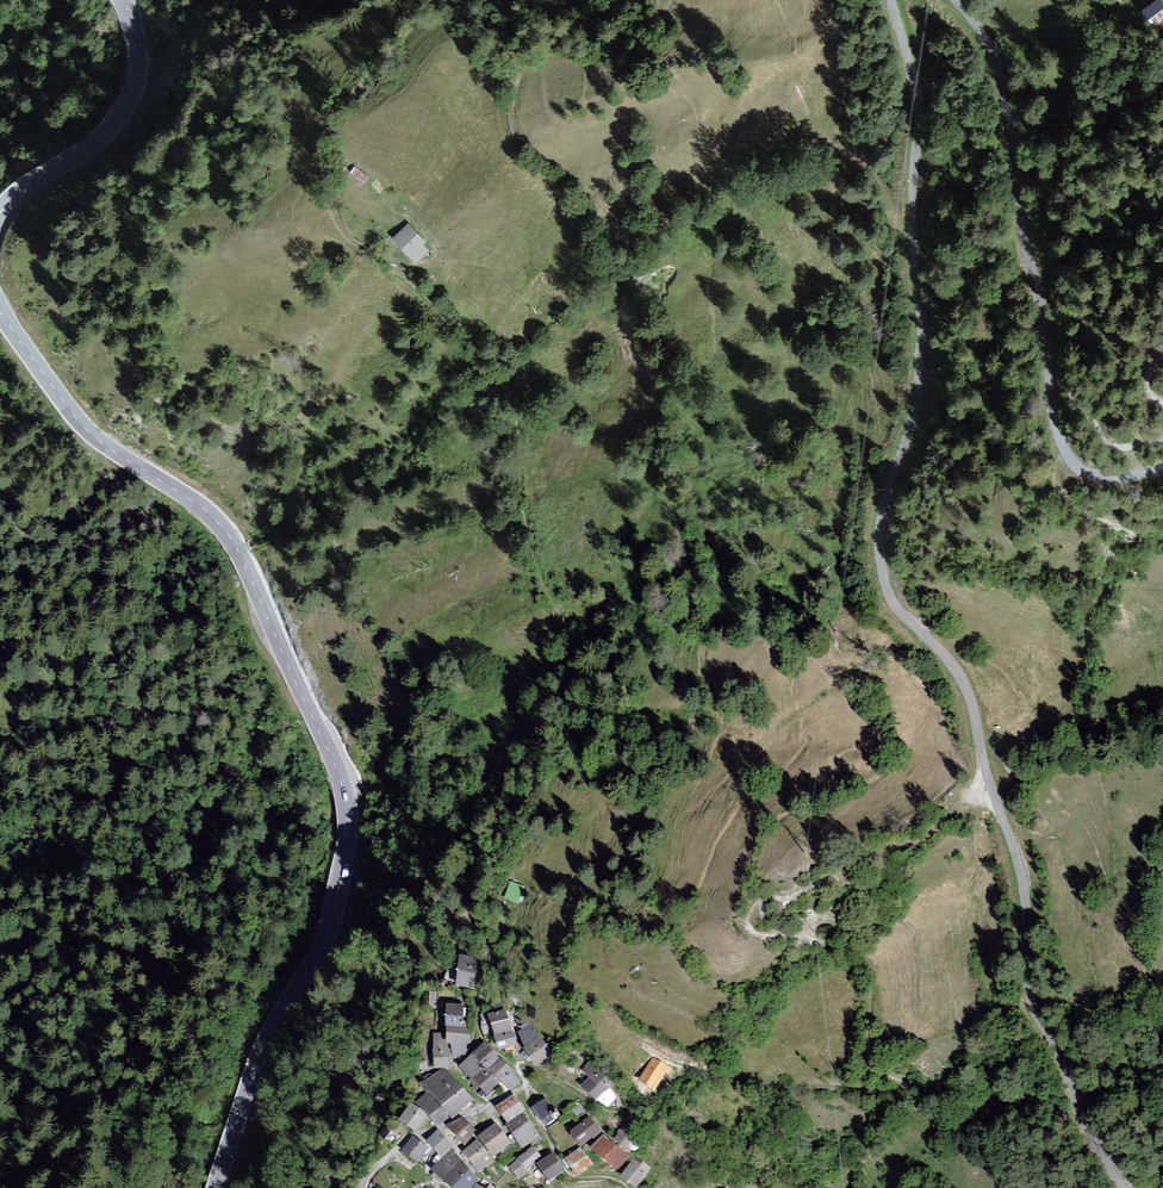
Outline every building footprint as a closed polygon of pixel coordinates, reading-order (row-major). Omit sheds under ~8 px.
[(1161,0),(1153,0),(1140,9),(1153,28),(1162,21),(1162,3),(1161,0)] [(425,244),(408,227),(395,241),(417,264),(429,253),(422,246),(425,244)] [(1103,601),(1088,595),(1081,612),(1096,618),(1103,601)] [(524,888),(513,884),(507,901),(518,904),(524,888)] [(474,966),(459,964),(456,988),(471,989),(474,966)] [(462,1009),(448,1009),(448,1028),(462,1028),(462,1009)] [(503,1014),(489,1018),(496,1037),(509,1032),(503,1014)] [(469,1030),(447,1030),(447,1046),(452,1046),(452,1056),(469,1056),(469,1030)] [(551,1056),(529,1030),(519,1038),(523,1052),(537,1068),(551,1056)] [(511,1034),(495,1039),(499,1051),(515,1046),(511,1034)] [(442,1043),(434,1044),(437,1069),(450,1068),(449,1053),(442,1043)] [(489,1071),(498,1060),(484,1047),(474,1057),(489,1071)] [(498,1085),(472,1059),(461,1070),(487,1096),(498,1085)] [(508,1066),(502,1062),(491,1073),(508,1091),(518,1085),(508,1066)] [(669,1072),(653,1064),(641,1086),(657,1095),(669,1072)] [(472,1102),(445,1073),(427,1089),(454,1118),(472,1102)] [(619,1093),(595,1075),(583,1092),(607,1110),(619,1093)] [(449,1118),(430,1096),(420,1105),(439,1127),(449,1118)] [(523,1113),(513,1099),(498,1110),(508,1124),(523,1113)] [(544,1103),(534,1110),(543,1124),(548,1127),(559,1120),(555,1113),(552,1115),(544,1103)] [(428,1118),(413,1109),(403,1124),(418,1133),(428,1118)] [(539,1139),(524,1119),(509,1130),(524,1150),(539,1139)] [(477,1134),(463,1123),(449,1129),(466,1146),(477,1134)] [(586,1124),(573,1136),(584,1149),(597,1137),(586,1124)] [(510,1145),(496,1128),(480,1141),(494,1159),(510,1145)] [(623,1132),(615,1143),(628,1152),(636,1141),(623,1132)] [(453,1147),(440,1134),(430,1144),(443,1157),(453,1147)] [(429,1149),(415,1140),(406,1153),(419,1163),(429,1149)] [(496,1161),(480,1141),(466,1154),(481,1173),(496,1161)] [(620,1153),(602,1143),(594,1152),(620,1173),(628,1161),(620,1153)] [(542,1160),(533,1151),(511,1171),(520,1181),(542,1160)] [(593,1169),(580,1153),(568,1163),(581,1179),(593,1169)] [(453,1155),(437,1174),(454,1187),(473,1187),(481,1178),(453,1155)] [(564,1173),(554,1159),(540,1169),(550,1183),(564,1173)] [(634,1163),(624,1180),(636,1187),(639,1187),(649,1172),(634,1163)]
